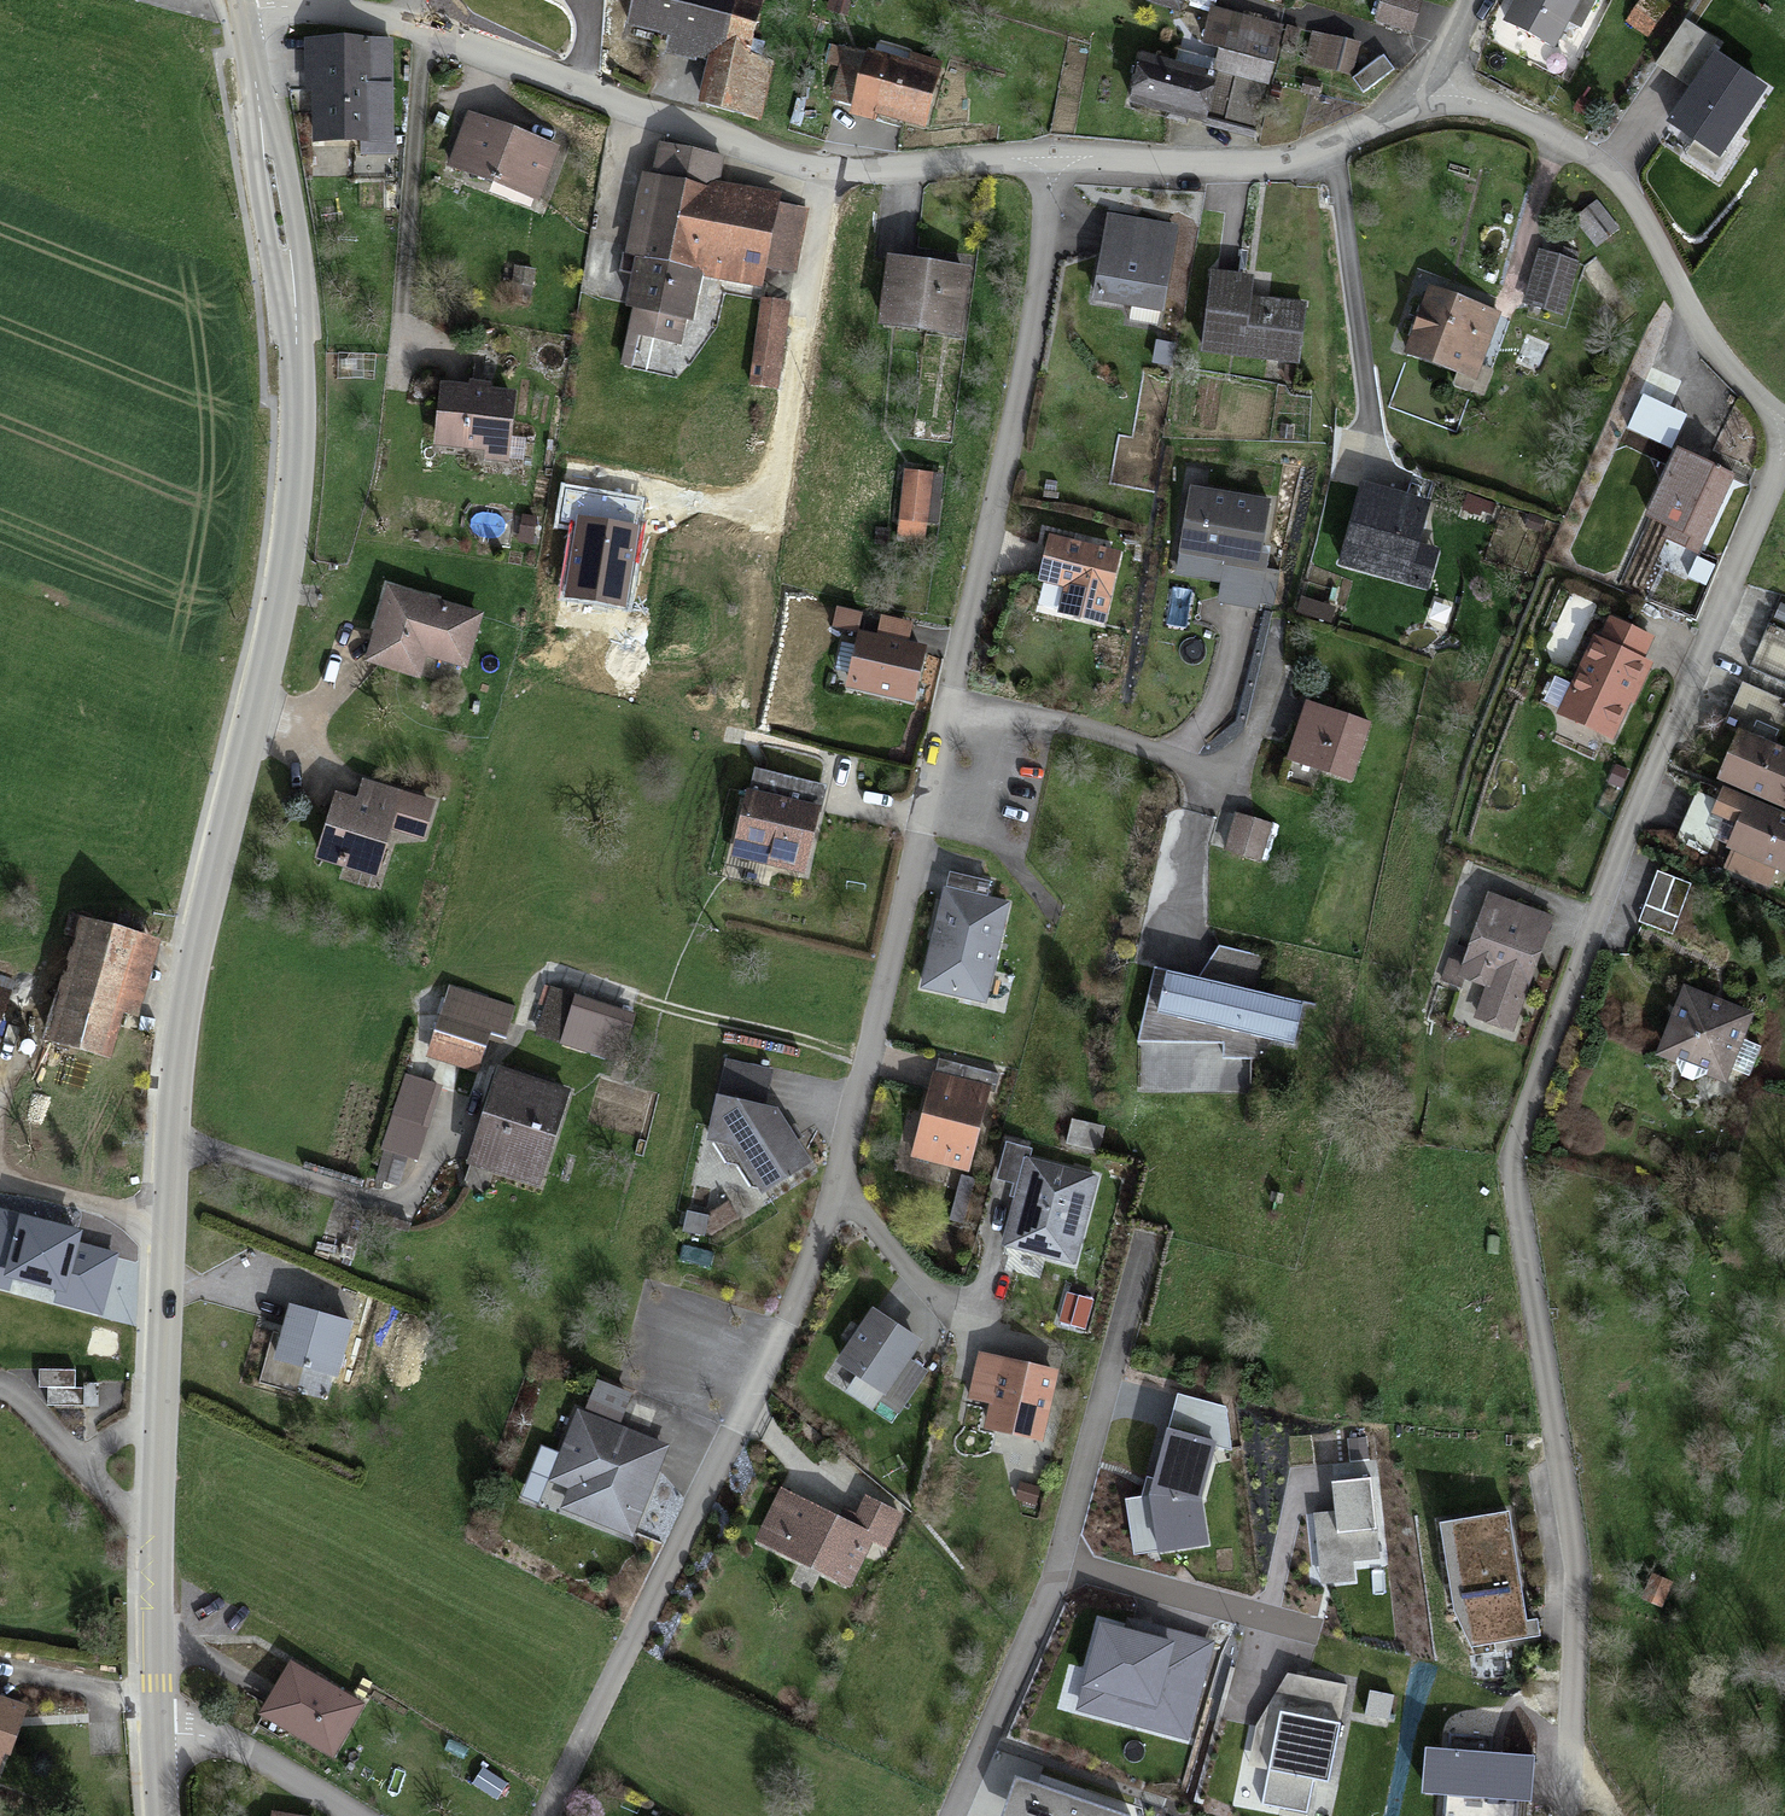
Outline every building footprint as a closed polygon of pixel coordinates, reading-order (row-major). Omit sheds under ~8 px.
[(632,20),(681,32),(677,48),(714,57),(757,68),(774,0),(637,0),(632,20)] [(1378,19),(1417,33),(1428,0),(1385,0),(1378,19)] [(1512,20),(1566,46),(1588,0),(1521,0),(1512,20)] [(1293,25),(1216,3),(1205,43),(1231,50),(1226,68),(1276,82),(1293,25)] [(1351,35),(1311,28),(1305,64),(1345,72),(1351,35)] [(396,35),(306,37),(307,89),(315,89),(316,138),(359,138),(360,153),(398,152),(396,35)] [(913,61),(878,53),(864,106),(934,124),(950,58),(916,50),(913,61)] [(1234,75),(1145,56),(1135,104),(1224,123),(1234,75)] [(1762,87),(1713,56),(1671,122),(1720,153),(1762,87)] [(771,72),(757,68),(714,57),(703,100),(761,114),(771,72)] [(564,144),(472,108),(451,161),(543,197),(564,144)] [(725,151),(654,139),(634,250),(646,252),(626,361),(665,368),(670,340),(685,343),(689,320),(696,321),(703,277),(721,176),(725,151)] [(788,189),(721,176),(703,277),(769,290),(775,263),(796,268),(808,207),(785,203),(788,189)] [(1185,226),(1110,215),(1097,297),(1172,309),(1185,226)] [(1579,255),(1543,246),(1528,304),(1564,313),(1579,255)] [(978,265),(895,253),(885,326),(968,337),(978,265)] [(1261,273),(1213,267),(1203,349),(1298,361),(1306,299),(1258,292),(1261,273)] [(1502,306),(1435,281),(1409,348),(1477,373),(1502,306)] [(790,308),(762,304),(746,406),(754,407),(748,445),(796,453),(801,416),(773,411),(790,308)] [(1684,377),(1653,364),(1640,398),(1671,410),(1684,377)] [(528,390),(449,377),(438,444),(516,457),(528,390)] [(1742,473),(1682,445),(1648,519),(1708,547),(1742,473)] [(936,470),(907,467),(900,533),(929,536),(936,470)] [(1433,492),(1364,476),(1344,563),(1435,584),(1443,549),(1421,544),(1433,492)] [(1281,497),(1196,480),(1182,549),(1233,559),(1226,599),(1260,605),(1281,497)] [(1127,552),(1058,536),(1047,582),(1071,587),(1066,612),(1111,622),(1127,552)] [(491,609),(392,583),(371,659),(428,674),(433,656),(475,667),(491,609)] [(1661,633),(1613,610),(1565,712),(1620,738),(1658,659),(1651,656),(1661,633)] [(882,631),(866,627),(851,686),(924,705),(938,648),(910,640),(914,624),(886,617),(882,631)] [(1373,720),(1312,701),(1293,761),(1355,780),(1373,720)] [(1748,728),(1725,783),(1733,787),(1784,813),(1784,743),(1748,728)] [(836,785),(761,767),(739,855),(814,874),(836,785)] [(443,795),(361,772),(356,790),(344,787),(323,857),(387,876),(401,827),(431,836),(443,795)] [(1733,787),(1720,813),(1743,825),(1723,864),(1773,888),(1781,872),(1784,874),(1784,813),(1733,787)] [(1275,823),(1235,812),(1224,853),(1264,864),(1275,823)] [(996,879),(954,869),(925,980),(990,996),(1014,901),(992,895),(996,879)] [(1557,912),(1491,891),(1465,974),(1494,983),(1482,1022),(1519,1033),(1557,912)] [(174,936),(90,911),(52,1037),(136,1062),(174,936)] [(1204,975),(1175,967),(1163,1011),(1294,1047),(1306,1005),(1258,991),(1268,959),(1224,947),(1204,975)] [(517,1001),(450,980),(425,1058),(481,1075),(493,1037),(504,1040),(517,1001)] [(1757,1011),(1684,983),(1657,1055),(1729,1083),(1757,1011)] [(0,984),(0,1034),(16,989),(0,984)] [(650,1018),(555,985),(538,1034),(633,1067),(650,1018)] [(768,1103),(774,1067),(735,1060),(722,1136),(742,1140),(776,1192),(821,1162),(784,1106),(768,1103)] [(579,1088),(505,1064),(473,1160),(546,1185),(579,1088)] [(994,1082),(937,1068),(915,1156),(972,1171),(994,1082)] [(441,1089),(403,1075),(387,1115),(425,1130),(441,1089)] [(1102,1174),(1031,1152),(1004,1244),(1075,1265),(1102,1174)] [(359,1318),(292,1302),(279,1358),(346,1373),(359,1318)] [(933,1338),(879,1303),(841,1361),(861,1373),(851,1389),(878,1407),(883,1399),(902,1410),(929,1368),(918,1361),(933,1338)] [(1069,1364),(981,1347),(971,1398),(999,1403),(994,1428),(1054,1440),(1069,1364)] [(671,1445),(582,1409),(552,1482),(577,1491),(569,1509),(635,1535),(671,1445)] [(1214,1443),(1169,1432),(1152,1495),(1161,1551),(1207,1544),(1199,1497),(1214,1443)] [(1376,1557),(1368,1482),(1336,1485),(1339,1513),(1317,1516),(1324,1581),(1353,1578),(1351,1560),(1376,1557)] [(849,1516),(784,1486),(759,1539),(860,1585),(878,1546),(890,1551),(908,1512),(861,1491),(849,1516)] [(1527,1637),(1507,1514),(1442,1525),(1456,1610),(1473,1646),(1527,1637)] [(1134,1632),(1101,1624),(1079,1708),(1184,1735),(1208,1643),(1136,1625),(1134,1632)] [(369,1694),(298,1654),(263,1713),(335,1754),(369,1694)] [(0,1685),(0,1788),(2,1788),(36,1699),(0,1685)] [(1338,1726),(1283,1714),(1265,1801),(1306,1810),(1313,1778),(1326,1781),(1338,1726)] [(1533,1758),(1428,1751),(1425,1793),(1530,1800),(1533,1758)] [(1017,1780),(1004,1815),(1122,1815),(1017,1780)]
